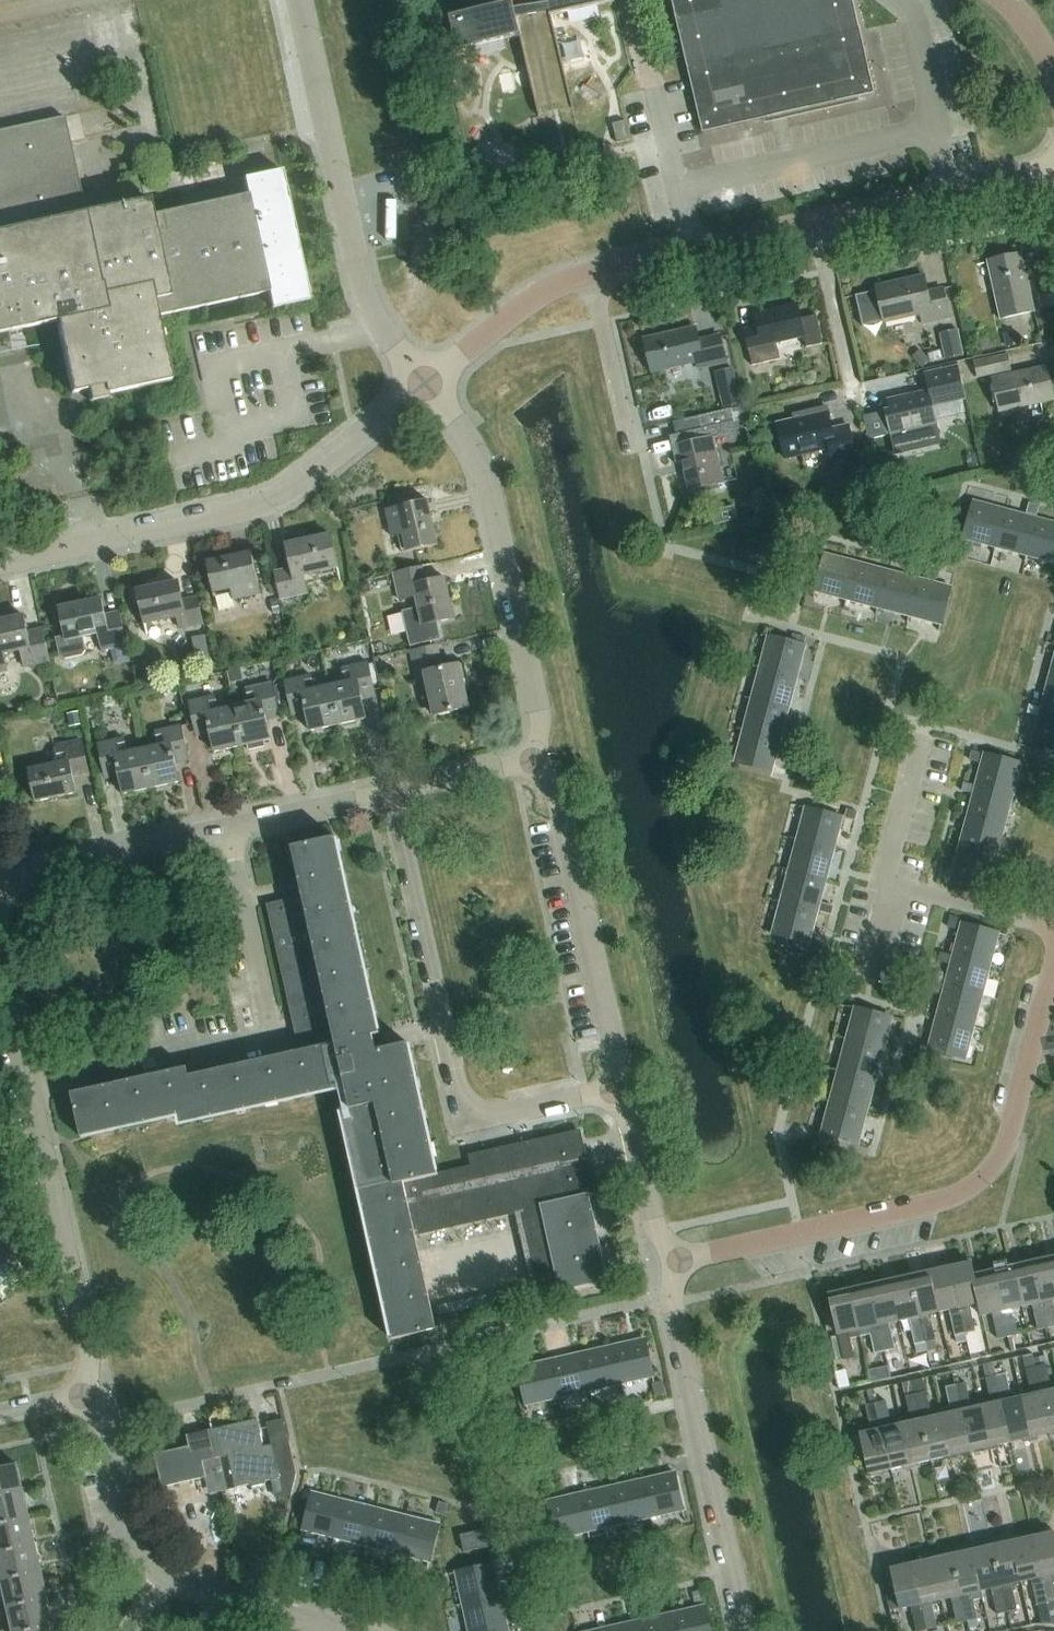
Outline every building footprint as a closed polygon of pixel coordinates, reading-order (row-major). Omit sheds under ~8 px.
[(512,1),(448,16),(456,51),(520,36),(539,117),(574,109),(552,17),(615,2),(614,0),(511,0),(512,1)] [(853,0),(672,0),(702,133),(761,120),(875,94),(859,29),(853,0)] [(308,300),(281,170),(243,178),(246,195),(151,216),(148,201),(84,215),(63,118),(0,132),(0,335),(15,332),(25,330),(55,323),(70,394),(71,395),(87,392),(90,403),(107,399),(106,396),(170,382),(156,317),(170,314),(267,294),(270,308),(308,300)] [(466,153),(471,176),(488,173),(482,149),(466,153)] [(999,319),(1034,311),(1021,253),(987,260),(999,319)] [(877,291),(855,296),(861,321),(883,316),(884,323),(921,315),(923,323),(950,317),(943,289),(928,292),(924,275),(876,286),(877,291)] [(816,316),(801,319),(798,304),(755,313),(757,326),(744,329),(751,364),(779,358),(776,342),(805,336),(807,347),(822,343),(816,316)] [(697,341),(694,328),(643,339),(650,371),(696,361),(697,368),(725,362),(719,336),(697,341)] [(946,361),(964,356),(959,330),(940,334),(946,361)] [(978,379),(1011,371),(1008,354),(974,361),(978,379)] [(890,411),(885,412),(891,435),(892,435),(896,451),(940,440),(937,424),(938,424),(934,406),(966,399),(958,366),(924,374),(928,391),(888,401),(890,411)] [(998,412),(1053,400),(1046,368),(991,380),(998,412)] [(945,406),(949,424),(972,419),(968,400),(945,406)] [(732,409),(735,423),(748,420),(745,406),(732,409)] [(794,420),(777,424),(785,458),(828,449),(831,462),(856,457),(849,426),(832,430),(826,406),(790,414),(790,415),(793,414),(794,420)] [(702,430),(670,437),(676,464),(680,463),(686,492),(704,488),(705,492),(719,489),(718,485),(723,484),(713,438),(737,433),(735,423),(732,409),(699,417),(702,430)] [(402,553),(437,545),(427,500),(385,509),(391,537),(398,535),(402,553)] [(974,503),(964,541),(995,549),(1005,511),(974,503)] [(1005,511),(995,549),(1027,557),(1037,519),(1005,511)] [(1027,557),(1053,564),(1053,524),(1037,519),(1027,557)] [(337,567),(330,535),(286,545),(291,569),(274,572),(280,598),(306,593),(302,575),(337,567)] [(213,598),(216,597),(219,612),(234,608),(232,600),(260,595),(251,552),(206,562),(213,598)] [(825,555),(815,593),(846,601),(856,563),(825,555)] [(856,563),(846,601),(878,609),(888,572),(856,563)] [(402,612),(410,647),(441,640),(437,622),(454,618),(444,577),(425,581),(422,566),(393,573),(399,600),(416,597),(418,608),(402,612)] [(888,572),(878,609),(909,618),(919,580),(888,572)] [(919,580),(909,618),(941,626),(951,588),(919,580)] [(178,629),(203,623),(197,597),(182,600),(177,582),(136,591),(143,623),(176,616),(178,629)] [(105,615),(101,599),(58,608),(64,636),(56,638),(59,655),(65,659),(82,655),(85,650),(82,637),(97,634),(101,650),(126,645),(119,612),(105,615)] [(20,650),(24,667),(49,662),(42,629),(27,633),(24,615),(0,621),(0,672),(7,671),(3,654),(20,650)] [(805,646),(767,636),(759,667),(797,677),(805,646)] [(461,680),(467,679),(464,663),(442,668),(436,646),(411,652),(417,681),(425,679),(433,715),(467,708),(461,680)] [(329,686),(338,724),(366,718),(361,695),(374,692),(367,663),(341,668),(344,682),(329,686)] [(797,677),(759,667),(751,698),(788,709),(797,677)] [(310,730),(338,724),(329,686),(314,689),(311,675),(284,681),(290,710),(305,707),(310,730)] [(1053,712),(1053,678),(1050,677),(1042,709),(1053,712)] [(248,703),(233,706),(241,745),(247,744),(248,750),(265,746),(264,740),(270,739),(265,716),(278,713),(272,683),(245,689),(248,703)] [(214,751),(241,745),(233,706),(218,710),(215,696),(188,702),(194,731),(208,728),(214,751)] [(788,709),(751,698),(742,730),(780,740),(788,709)] [(1042,709),(1034,741),(1053,746),(1053,712),(1042,709)] [(143,749),(151,788),(179,782),(174,757),(187,755),(181,726),(154,731),(157,746),(143,749)] [(742,730),(734,761),(772,771),(780,740),(742,730)] [(123,794),(151,788),(143,749),(125,753),(122,738),(97,744),(103,773),(118,769),(123,794)] [(1045,744),(1034,741),(1032,749),(1043,751),(1045,744)] [(72,779),(88,775),(81,744),(54,750),(57,764),(28,770),(35,803),(76,794),(72,779)] [(976,786),(1013,796),(1022,764),(985,754),(976,786)] [(968,818),(1005,828),(1013,796),(976,786),(968,818)] [(805,807),(797,839),(834,848),(842,817),(805,807)] [(959,849),(996,859),(1005,828),(968,818),(959,849)] [(302,897),(312,942),(333,1036),(297,1044),(299,1052),(189,1076),(187,1068),(146,1078),(142,1060),(108,1068),(112,1085),(71,1094),(81,1139),(178,1117),(180,1124),(343,1088),(348,1109),(341,1110),(392,1339),(436,1330),(415,1237),(403,1183),(438,1175),(437,1173),(409,1043),(382,1049),(335,838),(291,848),(302,897)] [(797,839),(789,870),(826,880),(834,848),(797,839)] [(987,891),(996,859),(959,849),(951,881),(987,891)] [(826,880),(789,870),(780,902),(817,912),(826,880)] [(312,942),(302,897),(266,905),(276,950),(312,942)] [(817,912),(780,902),(772,934),(809,943),(817,912)] [(820,912),(830,915),(833,907),(822,904),(820,912)] [(956,930),(959,919),(950,916),(947,927),(956,930)] [(953,955),(991,965),(999,934),(961,924),(953,955)] [(333,1036),(312,942),(276,950),(297,1044),(333,1036)] [(941,952),(938,960),(949,963),(951,955),(941,952)] [(945,987),(982,996),(991,965),(953,955),(945,987)] [(932,983),(930,992),(940,994),(943,986),(932,983)] [(937,1018),(974,1028),(982,996),(945,987),(942,995),(937,1018)] [(854,1007),(846,1039),(884,1049),(892,1017),(854,1007)] [(966,1059),(974,1028),(937,1018),(928,1049),(966,1059)] [(846,1039),(837,1070),(875,1080),(884,1049),(846,1039)] [(837,1070),(829,1102),(867,1112),(875,1080),(837,1070)] [(859,1143),(867,1112),(829,1102),(821,1133),(859,1143)] [(470,1165),(437,1173),(438,1175),(403,1183),(415,1237),(514,1215),(529,1282),(555,1276),(558,1291),(608,1280),(588,1194),(594,1193),(580,1129),(468,1155),(470,1165)] [(22,1271),(4,1247),(0,1241),(0,1287),(22,1271)] [(1035,1262),(1049,1328),(1053,1327),(1053,1306),(1053,1300),(1053,1299),(1053,1254),(1047,1255),(1048,1259),(1035,1262)] [(983,1315),(973,1271),(971,1259),(964,1260),(965,1264),(951,1267),(965,1333),(976,1331),(970,1306),(980,1304),(983,1315)] [(1038,1330),(1049,1328),(1035,1262),(1021,1264),(1021,1261),(1013,1263),(1023,1307),(1032,1305),(1038,1330)] [(1006,1268),(993,1270),(1008,1336),(1018,1334),(1013,1309),(1023,1307),(1013,1263),(1005,1264),(1006,1268)] [(956,1335),(965,1333),(951,1267),(938,1270),(937,1267),(931,1268),(941,1313),(951,1311),(956,1335)] [(931,1316),(941,1313),(931,1268),(924,1269),(925,1273),(912,1276),(926,1342),(936,1340),(931,1316)] [(980,1270),(973,1271),(983,1315),(993,1313),(999,1338),(1008,1336),(993,1270),(981,1273),(980,1270)] [(926,1342),(912,1276),(898,1279),(898,1276),(891,1277),(900,1322),(911,1319),(916,1344),(926,1342)] [(871,1285),(885,1351),(895,1349),(890,1324),(900,1322),(891,1277),(884,1278),(885,1282),(871,1285)] [(885,1351),(871,1285),(857,1288),(857,1285),(850,1286),(860,1337),(871,1335),(875,1354),(885,1351)] [(842,1288),(843,1291),(830,1294),(831,1299),(821,1301),(824,1317),(834,1315),(844,1361),(854,1358),(850,1339),(860,1337),(850,1286),(842,1288)] [(645,1339),(613,1346),(621,1384),(653,1377),(645,1339)] [(613,1346),(581,1353),(589,1391),(621,1384),(613,1346)] [(581,1353),(549,1360),(557,1398),(589,1391),(581,1353)] [(549,1360),(517,1368),(525,1406),(557,1398),(549,1360)] [(1051,1433),(1053,1432),(1053,1384),(1048,1366),(1037,1368),(1051,1433)] [(1051,1433),(1037,1368),(1026,1370),(1032,1396),(1023,1398),(1032,1441),(1039,1439),(1038,1436),(1051,1433)] [(1003,1375),(996,1377),(1010,1442),(1025,1439),(1025,1442),(1032,1441),(1023,1398),(1022,1398),(1020,1390),(1011,1392),(1007,1374),(1003,1375)] [(980,1400),(991,1450),(1000,1448),(999,1444),(1010,1442),(996,1377),(987,1379),(991,1398),(980,1400)] [(663,1383),(654,1385),(657,1398),(665,1396),(663,1383)] [(980,1400),(971,1402),(967,1383),(956,1386),(970,1451),(984,1448),(985,1451),(991,1450),(980,1400)] [(941,1409),(952,1459),(959,1457),(958,1453),(970,1451),(956,1386),(946,1388),(951,1407),(941,1409)] [(945,1460),(952,1459),(941,1409),(939,1410),(941,1416),(933,1418),(927,1392),(916,1394),(930,1460),(944,1457),(945,1460)] [(902,1425),(912,1468),(919,1466),(918,1462),(930,1460),(916,1394),(907,1396),(913,1423),(902,1425)] [(876,1403),(891,1468),(904,1465),(905,1469),(912,1468),(902,1425),(893,1427),(887,1401),(876,1403)] [(891,1468),(876,1403),(867,1405),(873,1432),(861,1434),(871,1476),(878,1475),(877,1471),(891,1468)] [(288,1417),(271,1421),(277,1441),(293,1436),(288,1417)] [(257,1419),(209,1430),(215,1458),(220,1457),(221,1463),(212,1466),(214,1474),(224,1473),(228,1490),(250,1485),(252,1487),(264,1484),(265,1481),(296,1474),(288,1441),(263,1447),(257,1419)] [(218,1492),(228,1490),(224,1473),(214,1474),(212,1466),(221,1463),(220,1457),(215,1458),(209,1430),(186,1435),(189,1447),(154,1455),(162,1489),(215,1477),(218,1492)] [(23,1493),(17,1465),(0,1469),(0,1498),(23,1493)] [(675,1472),(643,1480),(651,1517),(683,1510),(675,1472)] [(643,1480),(611,1487),(619,1525),(651,1517),(643,1480)] [(611,1487),(579,1494),(587,1532),(619,1525),(611,1487)] [(312,1492),(302,1530),(334,1538),(344,1500),(312,1492)] [(29,1519),(23,1493),(0,1498),(0,1526),(29,1519)] [(579,1494),(547,1501),(555,1539),(587,1532),(579,1494)] [(344,1500),(334,1538),(366,1546),(376,1508),(344,1500)] [(376,1508),(366,1546),(398,1554),(407,1516),(376,1508)] [(407,1516),(398,1554),(430,1562),(439,1524),(407,1516)] [(35,1546),(29,1519),(0,1526),(0,1554),(35,1546)] [(461,1535),(464,1552),(489,1547),(485,1530),(461,1535)] [(1053,1530),(1032,1534),(1033,1538),(1048,1603),(1053,1601),(1053,1532),(1053,1530)] [(1019,1537),(1012,1539),(1021,1581),(1032,1579),(1037,1605),(1048,1603),(1033,1538),(1020,1540),(1019,1537)] [(1005,1543),(993,1546),(1007,1612),(1018,1609),(1012,1583),(1021,1581),(1012,1539),(1005,1540),(1005,1543)] [(35,1546),(0,1554),(0,1574),(0,1575),(0,1586),(3,1586),(2,1583),(42,1574),(35,1546)] [(979,1546),(972,1547),(982,1590),(991,1588),(997,1614),(1007,1612),(993,1546),(980,1549),(979,1546)] [(965,1552),(952,1555),(967,1620),(977,1618),(973,1600),(983,1598),(981,1590),(982,1590),(972,1547),(965,1549),(965,1552)] [(939,1554),(932,1556),(942,1598),(951,1596),(957,1622),(967,1620),(952,1555),(940,1557),(939,1554)] [(925,1561),(913,1563),(927,1629),(938,1627),(932,1600),(942,1598),(932,1556),(925,1557),(925,1561)] [(493,1563),(455,1572),(462,1604),(500,1595),(493,1563)] [(891,1565),(900,1607),(911,1605),(916,1630),(917,1630),(927,1629),(913,1563),(899,1566),(899,1563),(891,1565)] [(3,1586),(6,1602),(0,1603),(0,1615),(9,1613),(8,1609),(48,1600),(42,1574),(2,1583),(3,1586)] [(462,1604),(468,1630),(491,1630),(508,1627),(500,1595),(462,1604)] [(9,1613),(13,1630),(7,1630),(37,1630),(54,1627),(48,1600),(8,1609),(9,1613)] [(672,1613),(676,1630),(710,1630),(704,1606),(672,1613)] [(640,1620),(643,1630),(676,1630),(672,1613),(640,1620)] [(609,1627),(609,1630),(643,1630),(640,1620),(609,1627)]
